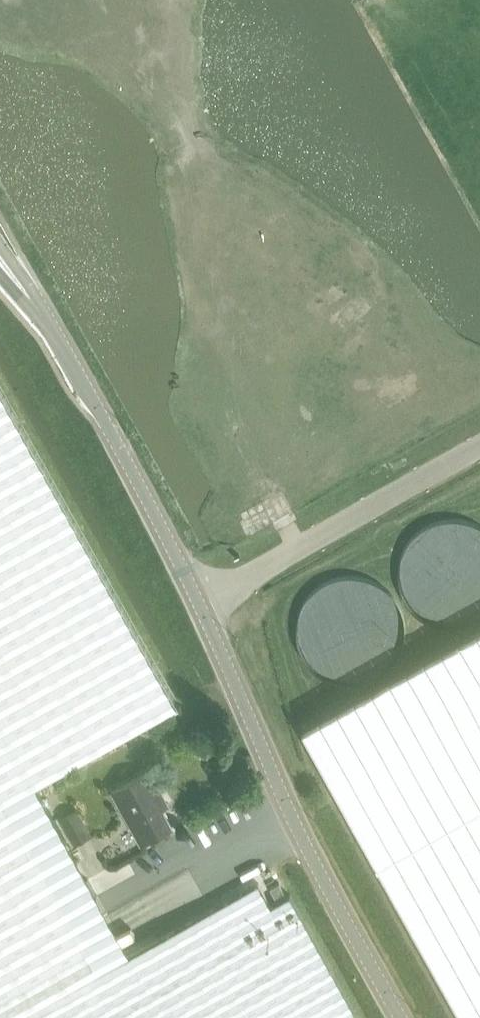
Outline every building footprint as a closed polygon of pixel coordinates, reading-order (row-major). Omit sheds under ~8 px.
[(291,893),(271,904),(259,882),(128,954),(99,971),(67,913),(98,896),(79,863),(85,860),(78,847),(72,850),(35,784),(178,706),(0,388),(0,1017),(361,1017),(291,893)] [(302,726),(466,1017),(479,1017),(479,627),(302,726)] [(151,770),(112,790),(140,842),(172,825),(162,806),(158,799),(165,795),(151,770)] [(75,841),(89,833),(76,809),(62,817),(75,841)] [(270,887),(277,898),(285,893),(279,882),(270,887)]
